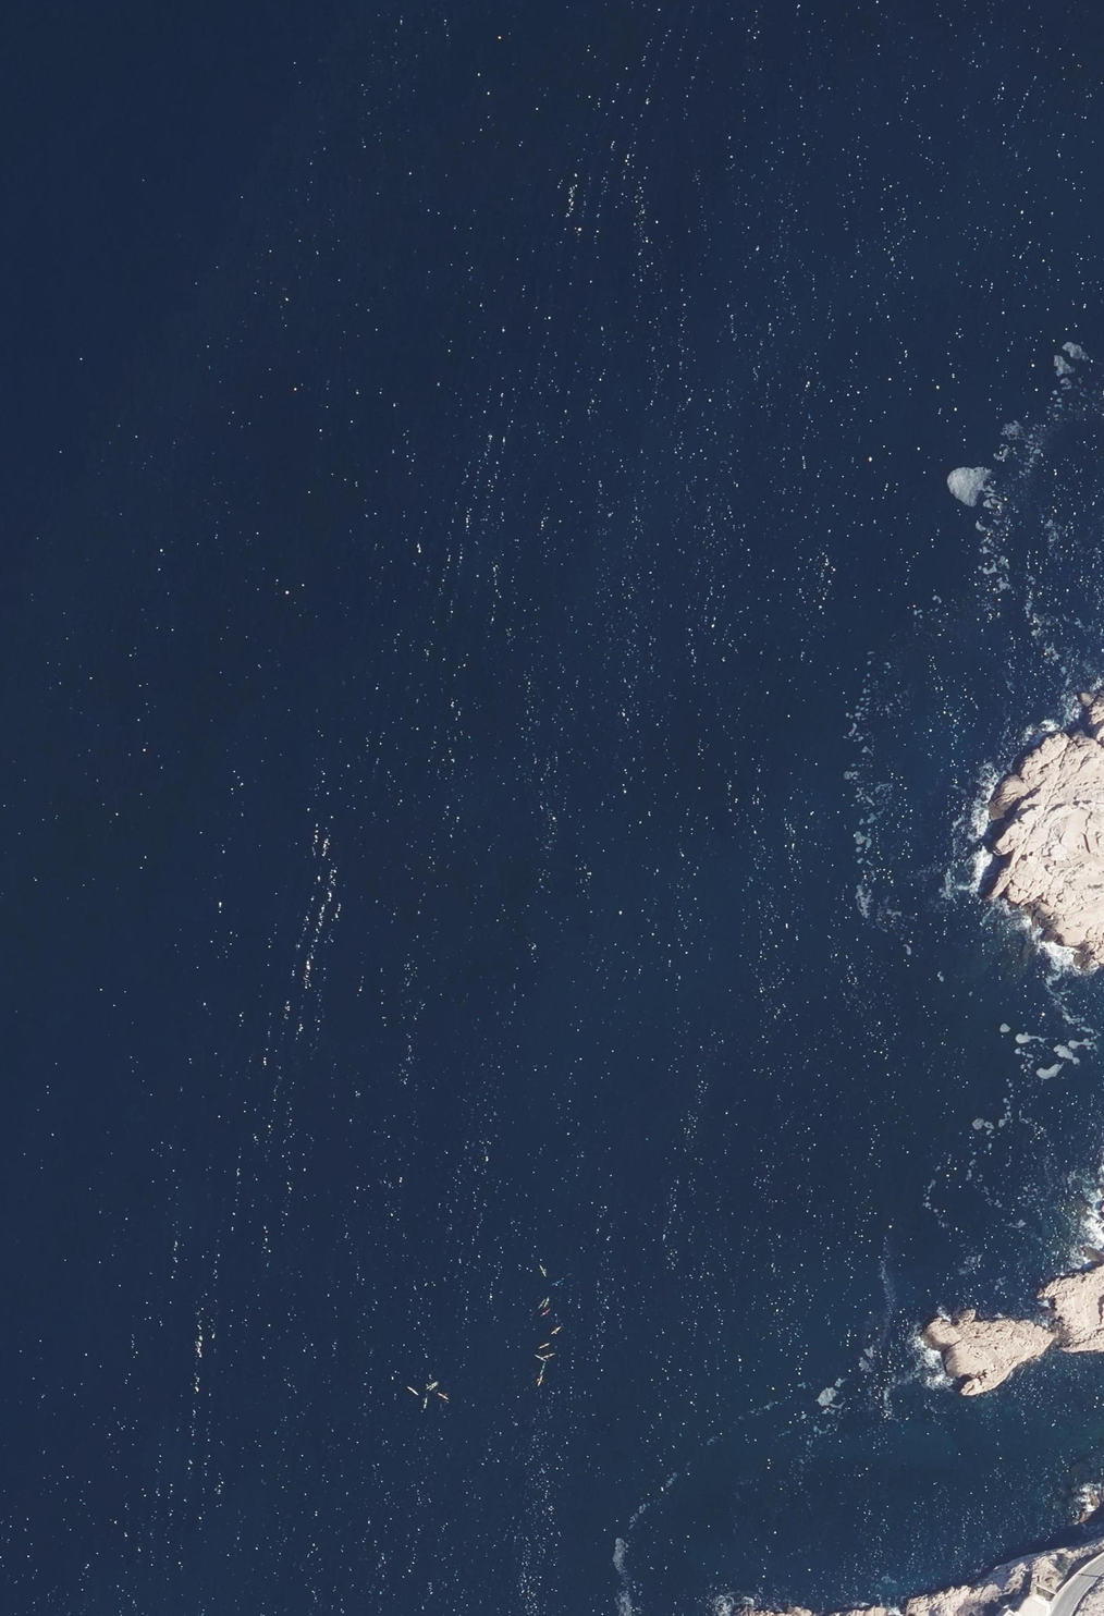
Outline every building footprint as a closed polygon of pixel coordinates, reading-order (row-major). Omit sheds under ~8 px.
[(1018,1615),(1046,1615),(1052,1603),(1027,1591),(1016,1615),(1018,1615)]
